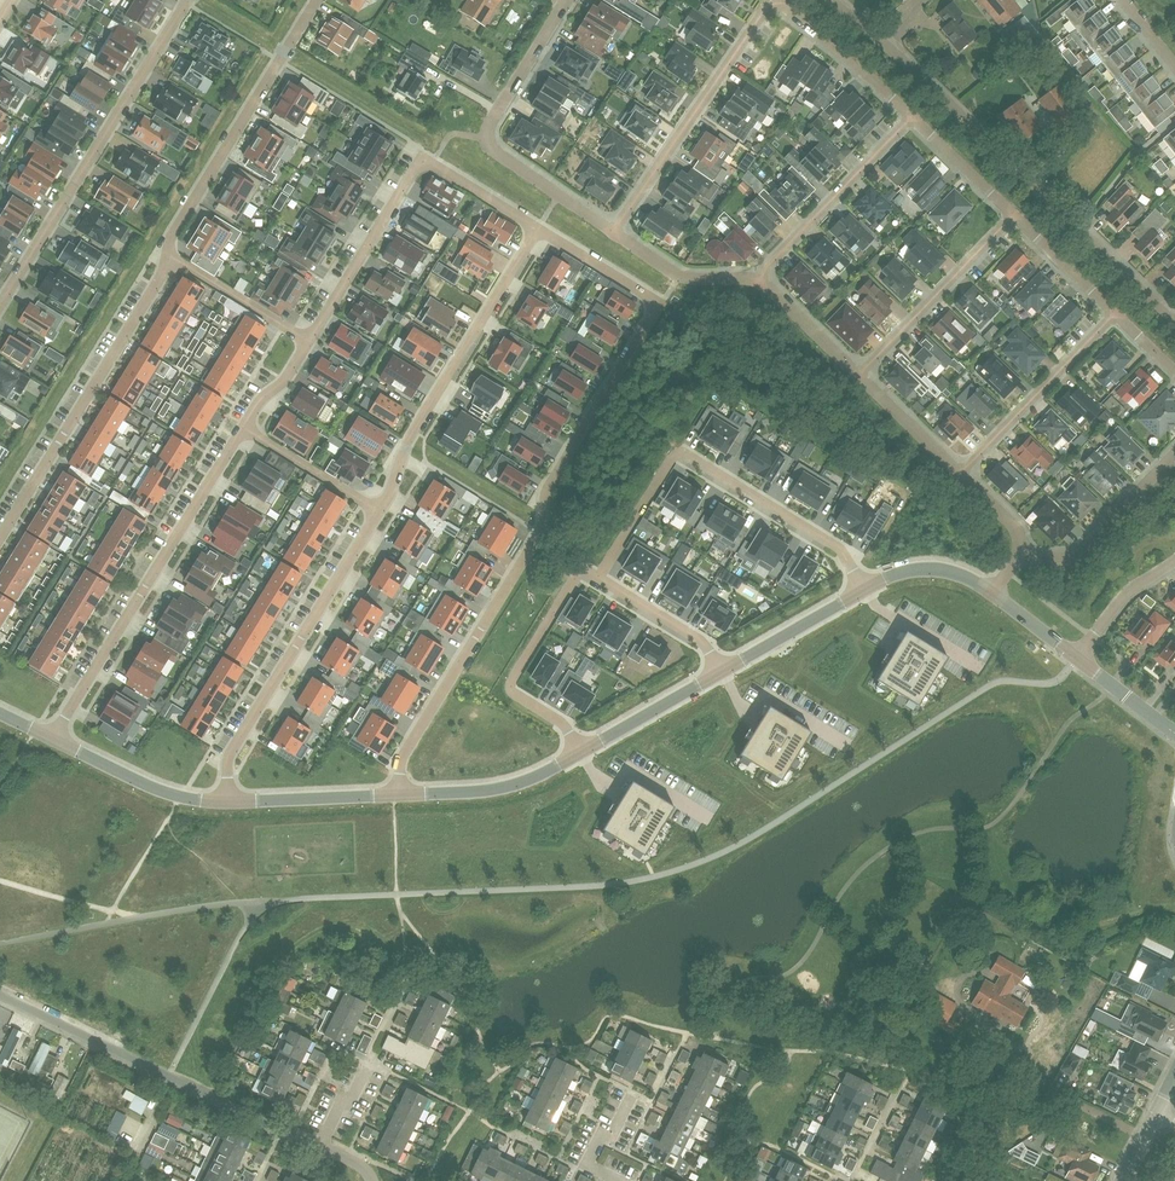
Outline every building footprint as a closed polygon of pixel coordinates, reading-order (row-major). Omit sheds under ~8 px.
[(83,0),(42,0),(45,2),(44,4),(54,10),(55,8),(66,14),(72,5),(78,9),(83,0)] [(98,0),(88,0),(86,3),(95,8),(96,6),(101,9),(104,4),(98,0)] [(162,4),(163,3),(158,0),(132,0),(131,2),(154,16),(157,12),(159,13),(163,6),(161,4),(162,4)] [(364,0),(340,0),(358,11),(364,0)] [(462,11),(484,25),(499,0),(469,0),(462,11)] [(629,1),(630,0),(614,0),(611,5),(641,24),(640,26),(651,33),(657,23),(647,16),(648,13),(629,1)] [(701,5),(716,15),(722,6),(733,13),(742,0),(705,0),(701,5)] [(1013,0),(980,0),(1002,25),(1021,10),(1013,0)] [(1101,10),(1093,0),(1078,0),(1062,12),(1076,29),(1101,10)] [(154,22),(151,21),(154,16),(131,2),(126,10),(121,7),(112,20),(127,29),(132,21),(146,30),(147,29),(146,29),(147,28),(149,29),(154,22)] [(622,32),(629,19),(601,2),(597,9),(591,5),(586,13),(588,14),(584,20),(609,35),(614,27),(622,32)] [(959,51),(976,36),(957,13),(959,11),(952,2),(938,13),(945,22),(948,20),(950,23),(942,29),(950,38),(951,37),(954,41),(952,42),(959,51)] [(74,30),(75,29),(42,9),(37,17),(34,15),(30,21),(28,20),(22,30),(40,41),(41,40),(49,45),(58,31),(61,33),(66,24),(74,29),(73,30),(74,30)] [(692,10),(683,24),(692,30),(685,40),(694,46),(696,43),(708,52),(718,37),(711,32),(716,26),(706,19),(692,10)] [(1089,46),(1114,26),(1101,10),(1076,29),(1089,46)] [(1038,34),(1024,16),(1002,35),(1016,52),(1038,34)] [(368,30),(350,18),(345,26),(332,18),(327,25),(325,24),(321,32),(323,33),(317,42),(338,55),(352,31),(363,38),(368,30)] [(127,29),(112,20),(107,28),(112,31),(104,43),(128,58),(130,56),(132,57),(137,48),(135,47),(136,45),(122,36),(127,29)] [(601,48),(609,35),(584,20),(581,26),(579,25),(574,32),(580,36),(576,43),(599,58),(604,50),(601,48)] [(218,31),(207,25),(206,27),(202,24),(191,43),(200,48),(196,55),(221,70),(231,54),(222,48),(227,40),(216,33),(218,31)] [(1102,62),(1127,43),(1114,26),(1089,46),(1102,62)] [(78,43),(82,36),(76,32),(72,39),(78,43)] [(370,32),(365,40),(376,47),(381,38),(370,32)] [(1077,32),(1071,37),(1082,54),(1088,50),(1077,32)] [(1062,41),(1058,36),(1051,41),(1054,46),(1062,41)] [(30,52),(16,43),(14,42),(10,50),(8,49),(2,58),(4,59),(3,61),(23,73),(26,67),(38,74),(49,56),(33,46),(30,52)] [(129,62),(127,61),(128,58),(104,43),(96,56),(91,53),(86,61),(101,70),(112,77),(116,70),(120,72),(121,70),(123,71),(129,62)] [(422,49),(412,43),(408,50),(418,55),(422,49)] [(667,58),(672,62),(667,69),(687,83),(697,69),(691,65),(696,57),(675,43),(666,56),(667,58)] [(1115,79),(1140,59),(1127,43),(1102,62),(1115,79)] [(443,61),(439,68),(453,76),(457,69),(478,81),(484,70),(481,69),(484,62),(479,59),(480,56),(472,51),(471,54),(462,50),(455,45),(445,62),(443,61)] [(566,49),(559,61),(565,65),(563,69),(578,79),(581,74),(588,78),(599,60),(583,51),(579,57),(566,49)] [(408,71),(397,89),(399,91),(398,93),(405,97),(406,95),(415,101),(427,80),(415,72),(422,61),(405,51),(401,58),(397,64),(408,71)] [(1064,58),(1068,62),(1075,57),(1071,52),(1064,58)] [(805,86),(819,66),(816,64),(816,61),(810,56),(807,58),(806,57),(801,64),(793,59),(787,68),(778,81),(792,90),(799,81),(805,86)] [(193,61),(192,63),(182,57),(173,71),(183,77),(182,80),(196,89),(210,67),(198,59),(196,63),(193,61)] [(1075,57),(1068,62),(1072,67),(1079,61),(1075,57)] [(1128,95),(1153,76),(1140,59),(1115,79),(1128,95)] [(111,86),(97,77),(101,70),(86,61),(79,73),(85,77),(80,85),(80,86),(103,100),(111,86)] [(783,65),(774,78),(778,81),(787,68),(783,64),(783,65)] [(617,81),(623,73),(610,65),(604,73),(617,81)] [(834,87),(827,82),(832,75),(830,74),(831,71),(825,66),(822,68),(819,66),(805,86),(812,90),(805,99),(819,109),(834,87)] [(625,91),(635,76),(627,70),(616,85),(625,91)] [(667,82),(654,72),(645,85),(652,90),(646,98),(667,112),(669,110),(671,111),(677,102),(675,101),(677,98),(663,89),(667,82)] [(0,76),(0,102),(1,101),(2,102),(0,104),(6,108),(8,105),(9,106),(19,91),(28,96),(33,88),(12,75),(9,81),(0,76)] [(1165,94),(1166,92),(1153,76),(1128,95),(1141,112),(1156,100),(1165,94)] [(543,87),(540,92),(560,105),(568,110),(573,103),(574,104),(578,98),(582,100),(589,105),(594,97),(586,93),(568,81),(563,88),(548,79),(547,80),(544,80),(542,85),(543,87)] [(284,91),(280,97),(305,112),(312,101),(320,106),(328,93),(309,82),(303,91),(289,83),(287,81),(282,90),(284,91)] [(82,105),(95,113),(103,100),(80,86),(80,85),(78,84),(70,98),(64,94),(59,101),(77,112),(82,105)] [(1060,130),(1082,113),(1061,84),(1038,101),(1060,130)] [(197,101),(172,85),(171,85),(167,92),(162,89),(162,90),(160,89),(155,97),(157,98),(153,105),(176,119),(182,110),(189,115),(197,101)] [(1087,91),(1092,97),(1099,91),(1094,86),(1087,91)] [(729,101),(747,114),(748,115),(752,118),(756,111),(758,109),(765,114),(773,101),(763,94),(756,89),(751,97),(737,88),(736,90),(734,90),(731,94),(732,97),(729,101)] [(847,121),(864,104),(860,100),(860,97),(856,94),(854,94),(853,93),(849,97),(843,91),(824,110),(835,121),(841,115),(847,121)] [(1105,98),(1099,91),(1092,97),(1098,104),(1105,98)] [(534,97),(531,102),(533,104),(532,105),(548,115),(543,123),(558,131),(566,118),(558,113),(557,110),(560,105),(540,92),(537,97),(534,97)] [(1141,112),(1154,129),(1155,128),(1158,132),(1171,122),(1170,122),(1168,118),(1174,112),(1174,107),(1173,104),(1169,99),(1165,94),(1156,100),(1141,112)] [(300,139),(307,128),(298,123),(305,112),(280,97),(277,103),(275,102),(269,110),(272,111),(271,112),(286,120),(282,127),(300,139)] [(1019,142),(1042,126),(1022,99),(1000,115),(1006,124),(1007,123),(1010,127),(1009,128),(1019,142)] [(630,132),(629,134),(635,138),(636,136),(646,143),(651,135),(653,137),(659,129),(657,127),(658,126),(653,123),(658,116),(635,100),(626,113),(631,116),(624,128),(630,132)] [(720,112),(719,114),(733,124),(728,132),(743,142),(752,129),(757,121),(752,118),(748,115),(747,114),(729,101),(728,100),(724,106),(722,106),(719,110),(720,112)] [(52,113),(58,117),(53,126),(77,141),(80,137),(82,138),(87,130),(85,129),(86,126),(82,124),(86,118),(77,112),(59,101),(52,113)] [(346,106),(337,101),(334,106),(342,111),(346,106)] [(219,112),(206,104),(202,110),(207,114),(201,123),(209,129),(215,119),(219,112)] [(783,115),(787,109),(780,104),(776,109),(783,115)] [(876,126),(870,120),(875,115),(874,113),(874,111),(871,108),(868,108),(864,104),(847,121),(852,126),(852,128),(848,133),(858,144),(876,126)] [(377,136),(382,128),(360,115),(355,123),(363,128),(355,143),(383,160),(386,155),(385,154),(386,153),(388,154),(393,146),(391,145),(392,144),(377,136)] [(158,151),(169,133),(185,142),(189,135),(162,119),(159,125),(145,117),(134,136),(158,151)] [(1118,122),(1122,127),(1129,121),(1125,117),(1118,122)] [(509,138),(510,141),(517,146),(518,144),(532,152),(538,141),(552,150),(560,135),(543,125),(539,131),(522,121),(516,131),(513,131),(509,138)] [(1132,126),(1129,121),(1122,127),(1125,132),(1132,126)] [(77,146),(75,145),(77,141),(53,126),(48,134),(41,130),(34,142),(61,159),(65,153),(69,155),(70,153),(72,154),(77,146)] [(840,152),(814,127),(805,137),(815,147),(810,153),(829,172),(832,168),(833,168),(833,169),(834,169),(835,169),(836,169),(836,168),(837,168),(837,167),(838,167),(838,166),(838,165),(838,164),(837,163),(839,161),(835,157),(840,152)] [(288,146),(293,149),(297,141),(280,131),(276,138),(261,128),(260,130),(258,128),(253,136),(255,138),(252,142),(280,159),(288,146)] [(1162,139),(1174,155),(1174,129),(1162,139)] [(635,160),(636,158),(629,154),(634,147),(611,131),(601,145),(611,152),(606,159),(626,173),(629,168),(631,167),(635,162),(635,160)] [(721,142),(706,132),(705,134),(703,133),(698,140),(700,142),(698,144),(718,157),(722,151),(729,156),(737,145),(725,136),(721,142)] [(61,159),(34,142),(25,156),(32,160),(27,167),(52,182),(55,177),(57,178),(62,171),(60,170),(60,169),(56,166),(61,159)] [(272,172),(280,159),(252,142),(250,147),(248,146),(243,154),(245,155),(244,156),(259,166),(255,172),(272,183),(276,175),(272,172)] [(379,165),(383,160),(355,143),(346,157),(337,152),(332,160),(337,163),(354,174),(359,166),(373,175),(373,174),(375,176),(380,168),(378,167),(379,165)] [(907,175),(923,159),(915,152),(916,149),(915,147),(913,145),(911,145),(910,145),(908,145),(905,143),(880,169),(887,175),(893,169),(901,169),(907,175)] [(721,165),(724,161),(718,157),(698,144),(697,146),(695,144),(690,152),(692,153),(691,155),(706,166),(702,172),(714,180),(723,166),(721,165)] [(761,150),(758,144),(752,147),(755,152),(761,150)] [(159,163),(136,148),(132,155),(125,150),(115,167),(137,181),(144,170),(152,175),(159,163)] [(829,172),(810,153),(804,159),(793,149),(784,159),(792,166),(805,179),(809,183),(814,178),(818,182),(820,180),(821,181),(822,181),(823,181),(824,181),(825,180),(826,179),(826,178),(826,177),(825,176),(825,175),(829,172)] [(614,193),(614,191),(615,189),(607,184),(613,176),(589,159),(579,174),(591,182),(586,189),(605,203),(609,197),(611,197),(614,193)] [(1158,170),(1165,165),(1160,159),(1153,164),(1158,170)] [(174,170),(165,164),(160,172),(169,177),(174,170)] [(1168,169),(1165,165),(1158,170),(1161,175),(1168,169)] [(363,191),(348,181),(352,175),(338,166),(330,178),(335,181),(330,190),(356,206),(361,198),(359,197),(363,191)] [(810,194),(801,186),(801,183),(805,179),(792,166),(786,171),(790,175),(780,185),(800,205),(810,194)] [(942,178),(930,166),(911,186),(911,187),(908,190),(908,193),(908,195),(913,200),(922,209),(936,194),(932,190),(932,188),(942,178)] [(52,182),(27,167),(23,174),(17,170),(9,184),(10,184),(27,195),(36,200),(40,193),(44,195),(45,194),(47,196),(51,188),(49,187),(52,182)] [(704,197),(713,183),(691,168),(687,175),(681,171),(680,172),(677,172),(674,177),(675,179),(672,184),(695,200),(696,201),(700,194),(704,197)] [(748,171),(743,178),(759,194),(764,189),(765,188),(748,171)] [(249,203),(262,182),(250,174),(246,181),(233,173),(230,179),(228,178),(223,187),(249,203)] [(138,202),(143,195),(114,177),(109,185),(105,182),(104,184),(102,183),(99,189),(100,191),(96,197),(104,202),(103,205),(111,210),(112,208),(120,213),(126,203),(136,209),(140,203),(138,202)] [(423,200),(423,201),(428,204),(433,207),(448,216),(456,205),(457,206),(464,195),(457,191),(456,192),(448,187),(449,185),(442,181),(441,183),(433,177),(430,181),(428,180),(424,187),(426,188),(423,192),(427,194),(423,200)] [(1131,223),(1144,210),(1132,199),(1138,192),(1126,180),(1107,200),(1112,205),(1108,209),(1112,212),(1107,217),(1111,221),(1110,223),(1117,231),(1118,231),(1129,220),(1131,223)] [(749,188),(743,182),(737,187),(744,194),(749,188)] [(691,206),(695,200),(672,184),(671,183),(668,189),(665,188),(662,193),(663,196),(662,197),(668,201),(663,208),(685,222),(694,208),(691,206)] [(35,210),(23,202),(27,195),(10,184),(7,188),(8,194),(12,197),(4,210),(27,224),(27,222),(30,223),(34,216),(32,215),(35,210)] [(290,195),(294,188),(287,184),(283,190),(290,195)] [(800,205),(780,185),(770,195),(764,189),(759,194),(758,194),(775,210),(778,206),(781,206),(790,215),(800,205)] [(237,224),(249,203),(223,187),(217,195),(219,196),(216,201),(227,208),(228,210),(224,216),(237,224)] [(871,189),(854,206),(875,226),(892,209),(871,189)] [(896,194),(891,189),(885,196),(890,200),(896,194)] [(298,200),(302,194),(295,190),(292,196),(298,200)] [(356,206),(330,190),(325,199),(320,196),(313,208),(326,216),(330,209),(346,219),(349,213),(351,214),(356,206)] [(954,190),(929,216),(946,233),(972,206),(954,190)] [(287,202),(290,196),(281,191),(278,197),(287,202)] [(757,197),(746,209),(754,217),(749,223),(758,231),(756,233),(765,241),(772,234),(770,232),(776,226),(773,223),(778,217),(757,197)] [(1171,207),(1165,201),(1161,206),(1166,212),(1171,207)] [(87,212),(77,228),(103,245),(111,232),(121,239),(128,228),(95,208),(91,215),(87,212)] [(331,233),(335,226),(306,208),(298,221),(307,226),(302,235),(326,250),(330,245),(332,246),(336,239),(334,237),(335,236),(331,233)] [(645,222),(642,226),(654,234),(654,237),(658,239),(660,238),(662,239),(667,232),(676,239),(685,225),(660,208),(655,215),(651,213),(650,214),(647,215),(645,219),(645,222)] [(1157,246),(1162,241),(1167,236),(1160,229),(1167,221),(1155,209),(1136,228),(1141,233),(1137,237),(1141,240),(1136,245),(1140,249),(1139,251),(1146,259),(1147,259),(1158,248),(1157,246)] [(4,210),(0,216),(0,232),(3,227),(18,237),(19,236),(21,237),(25,230),(23,229),(27,224),(4,210)] [(427,244),(437,228),(411,212),(401,228),(427,244)] [(750,248),(756,242),(724,212),(718,218),(733,233),(725,241),(721,245),(719,243),(718,242),(717,242),(715,242),(713,242),(712,243),(711,243),(710,245),(709,247),(709,248),(708,249),(708,250),(709,251),(709,252),(710,253),(717,260),(740,259),(742,257),(744,259),(752,251),(750,248)] [(500,219),(492,214),(486,224),(480,220),(473,232),(493,244),(497,237),(506,243),(515,228),(507,224),(508,222),(501,218),(500,219)] [(841,219),(830,231),(849,248),(856,255),(862,249),(862,250),(873,238),(849,215),(843,221),(841,219)] [(462,222),(452,217),(449,222),(458,227),(461,224),(462,222)] [(234,244),(242,232),(226,223),(222,229),(205,219),(205,220),(203,219),(198,227),(200,228),(197,233),(222,248),(227,240),(234,244)] [(458,227),(458,228),(459,229),(466,233),(468,228),(461,224),(458,227)] [(706,231),(699,226),(697,230),(703,235),(706,231)] [(916,227),(913,230),(916,233),(924,240),(927,237),(916,227)] [(463,240),(467,234),(466,233),(459,229),(455,235),(463,240)] [(222,248),(197,233),(194,238),(192,237),(187,245),(189,246),(188,247),(205,257),(199,267),(214,276),(224,261),(216,257),(222,248)] [(931,272),(944,260),(924,240),(916,233),(906,243),(912,249),(905,256),(925,275),(930,271),(931,272)] [(279,241),(268,234),(263,241),(274,248),(279,241)] [(6,262),(11,254),(9,252),(10,251),(6,249),(10,241),(0,235),(0,264),(1,264),(4,260),(6,262)] [(323,255),(326,250),(302,235),(296,244),(288,238),(280,251),(299,263),(303,256),(317,265),(318,263),(320,264),(325,257),(323,255)] [(422,263),(427,256),(396,237),(392,244),(390,242),(385,250),(387,252),(383,258),(410,274),(418,261),(422,263)] [(824,238),(807,255),(826,273),(833,266),(837,269),(842,269),(849,262),(824,238)] [(83,241),(82,241),(82,240),(81,240),(80,241),(77,247),(69,242),(69,241),(65,247),(63,245),(59,253),(61,254),(58,259),(58,260),(72,268),(71,270),(79,275),(81,273),(82,274),(82,275),(89,264),(95,267),(94,267),(95,268),(95,267),(100,270),(108,257),(103,254),(104,254),(103,253),(103,254),(88,245),(83,241)] [(460,253),(452,265),(460,270),(463,266),(484,279),(487,273),(490,273),(493,268),(492,266),(492,265),(488,262),(493,255),(482,249),(468,240),(460,253)] [(430,251),(418,244),(416,249),(427,255),(430,251)] [(1165,256),(1170,261),(1166,265),(1170,269),(1165,274),(1169,278),(1168,279),(1174,286),(1174,246),(1165,256)] [(1022,275),(1031,266),(1027,262),(1028,261),(1025,258),(1026,257),(1020,251),(1019,252),(1016,249),(997,268),(1005,276),(1001,280),(1001,285),(1008,292),(1023,277),(1022,275)] [(307,282),(302,279),(307,271),(294,263),(279,253),(271,267),(279,272),(274,280),(298,296),(300,293),(302,295),(307,285),(305,284),(307,282)] [(545,271),(538,282),(554,291),(562,278),(571,284),(578,273),(583,265),(571,257),(566,265),(553,258),(549,265),(549,264),(546,269),(547,269),(545,271)] [(894,258),(882,271),(888,276),(883,281),(902,299),(913,287),(911,285),(916,280),(894,258)] [(123,267),(111,260),(106,267),(119,274),(123,267)] [(800,262),(784,278),(794,288),(793,289),(801,297),(800,298),(802,301),(806,304),(807,302),(809,304),(826,287),(800,262)] [(70,275),(70,276),(60,270),(57,277),(50,272),(44,282),(44,283),(40,291),(48,296),(49,295),(63,303),(68,296),(75,300),(84,285),(84,284),(70,275)] [(405,282),(388,272),(384,278),(374,272),(365,287),(387,300),(393,291),(398,294),(405,282)] [(1052,284),(1040,273),(1015,299),(1027,310),(1031,306),(1037,311),(1053,294),(1048,289),(1052,284)] [(599,274),(595,281),(607,288),(612,291),(604,304),(627,318),(635,305),(619,295),(623,289),(611,282),(599,274)] [(206,291),(184,278),(181,282),(179,282),(176,287),(175,287),(175,288),(199,303),(199,302),(206,291)] [(297,298),(298,296),(274,280),(269,289),(260,284),(251,298),(267,307),(279,315),(285,306),(290,309),(292,307),(294,308),(299,299),(297,298)] [(869,281),(859,292),(866,298),(859,305),(878,324),(890,312),(885,308),(891,302),(869,281)] [(416,295),(421,288),(415,284),(410,291),(416,295)] [(972,287),(956,305),(980,328),(997,311),(972,287)] [(199,303),(175,288),(174,289),(175,289),(171,295),(172,296),(170,300),(192,314),(193,315),(200,303),(199,302),(199,303)] [(105,297),(97,292),(93,298),(101,303),(105,297)] [(541,304),(529,297),(517,317),(519,319),(518,321),(526,326),(527,324),(534,328),(544,313),(553,319),(561,306),(545,296),(541,304)] [(381,325),(388,313),(363,297),(359,303),(360,304),(358,307),(354,304),(353,307),(351,305),(347,312),(349,313),(347,317),(364,327),(369,331),(370,331),(370,330),(376,322),(381,325)] [(224,304),(229,307),(232,301),(228,298),(224,304)] [(442,305),(429,298),(422,310),(424,312),(426,313),(421,322),(447,338),(457,323),(438,311),(442,305)] [(192,314),(170,300),(167,305),(166,304),(162,310),(162,309),(161,310),(185,325),(185,324),(192,314)] [(342,301),(334,312),(342,318),(349,307),(342,301)] [(1053,301),(1042,313),(1045,316),(1056,327),(1059,327),(1060,326),(1065,330),(1082,313),(1069,301),(1062,308),(1060,308),(1056,305),(1053,301)] [(56,331),(64,317),(48,307),(44,313),(30,304),(29,305),(26,304),(21,312),(24,314),(20,321),(44,336),(50,327),(56,331)] [(1011,309),(1007,305),(1003,309),(1007,314),(1011,309)] [(574,314),(560,306),(556,313),(570,321),(574,314)] [(862,338),(861,337),(864,334),(866,336),(871,331),(845,306),(829,323),(853,346),(853,347),(854,347),(856,348),(857,348),(858,348),(859,348),(860,347),(861,347),(862,346),(863,345),(863,344),(863,343),(863,342),(863,341),(863,340),(863,339),(862,338)] [(608,315),(594,307),(590,313),(596,317),(587,332),(595,337),(596,335),(611,344),(613,341),(615,343),(620,334),(618,333),(619,331),(604,322),(608,315)] [(266,328),(261,325),(264,320),(244,308),(234,325),(235,326),(235,325),(260,341),(261,340),(260,339),(264,334),(263,333),(266,328)] [(185,325),(161,310),(161,311),(158,317),(159,318),(156,322),(178,336),(179,337),(186,325),(185,324),(185,325)] [(214,320),(217,314),(212,311),(208,317),(214,320)] [(937,320),(930,327),(942,338),(945,335),(950,340),(947,343),(956,352),(973,335),(949,312),(939,322),(937,320)] [(404,317),(398,313),(394,319),(400,323),(404,317)] [(219,324),(223,318),(218,314),(214,321),(219,324)] [(1004,327),(1011,319),(1007,315),(1000,322),(1004,327)] [(1017,325),(1012,320),(1007,325),(1012,329),(1017,325)] [(205,331),(209,324),(204,321),(200,327),(205,331)] [(178,336),(156,322),(153,327),(152,326),(149,332),(148,331),(147,332),(171,347),(178,336)] [(260,341),(235,325),(235,326),(228,337),(229,337),(230,337),(252,351),(255,346),(256,347),(259,341),(260,342),(260,341)] [(362,352),(366,354),(372,344),(348,329),(344,326),(342,325),(341,326),(336,334),(336,335),(334,334),(327,345),(329,346),(355,363),(362,352)] [(1027,334),(1033,328),(1030,325),(1024,330),(1027,334)] [(80,336),(84,329),(80,326),(75,333),(80,336)] [(214,336),(218,330),(212,326),(208,333),(214,336)] [(566,327),(559,338),(570,345),(569,347),(575,351),(570,359),(593,373),(601,360),(587,351),(592,343),(577,333),(566,327)] [(430,367),(442,346),(413,329),(401,349),(430,367)] [(1044,356),(1017,330),(1008,339),(1013,343),(1004,352),(1027,373),(1044,356)] [(171,347),(147,332),(147,333),(147,334),(144,339),(145,340),(142,345),(164,359),(164,358),(171,347)] [(42,346),(28,337),(24,344),(10,336),(6,344),(4,343),(0,349),(0,351),(15,360),(14,362),(22,367),(29,357),(34,360),(42,346)] [(925,336),(918,343),(923,348),(913,357),(929,373),(939,364),(943,369),(951,362),(925,336)] [(195,347),(199,340),(194,337),(190,343),(195,347)] [(252,351),(230,337),(229,337),(223,348),(247,363),(247,362),(250,356),(249,355),(252,351)] [(494,355),(489,363),(491,365),(490,367),(497,371),(498,369),(506,373),(510,365),(518,370),(526,358),(533,347),(520,338),(515,345),(504,339),(500,345),(499,347),(498,347),(495,353),(494,355)] [(380,355),(385,346),(377,341),(372,350),(380,355)] [(204,352),(208,346),(202,342),(199,349),(204,352)] [(1130,359),(1112,342),(1095,360),(1106,370),(1097,379),(1104,385),(1130,359)] [(192,353),(195,347),(190,343),(186,350),(192,353)] [(58,354),(49,348),(45,355),(54,361),(58,354)] [(162,362),(140,348),(137,353),(136,352),(132,358),(131,359),(155,373),(162,362)] [(247,363),(223,348),(216,359),(238,373),(241,368),(242,369),(246,363),(246,364),(247,363)] [(200,358),(204,352),(199,349),(195,355),(200,358)] [(1020,380),(994,355),(977,373),(1003,398),(1020,380)] [(411,397),(419,383),(414,380),(418,373),(418,372),(414,369),(393,357),(384,371),(380,377),(380,378),(381,378),(387,383),(411,397)] [(148,384),(155,373),(131,359),(131,360),(128,366),(129,366),(126,371),(148,384)] [(238,373),(216,359),(209,370),(233,385),(234,384),(233,384),(237,378),(235,377),(238,373)] [(338,369),(321,359),(317,365),(315,364),(309,374),(311,375),(311,376),(312,377),(311,379),(318,383),(319,381),(335,391),(338,387),(344,391),(356,372),(342,363),(338,369)] [(181,369),(185,364),(180,361),(176,366),(181,369)] [(562,371),(554,384),(577,399),(586,385),(570,376),(574,370),(562,362),(558,368),(562,371)] [(965,367),(959,362),(953,368),(959,374),(965,367)] [(5,372),(0,368),(0,395),(3,397),(4,396),(6,398),(12,389),(21,394),(31,379),(9,365),(5,372)] [(190,374),(194,368),(189,365),(185,371),(190,374)] [(895,367),(885,378),(893,385),(894,387),(896,389),(898,390),(899,392),(902,389),(904,390),(909,391),(912,390),(913,389),(922,397),(928,390),(931,388),(921,379),(908,366),(904,370),(899,370),(895,367)] [(233,385),(209,370),(208,369),(201,381),(224,395),(227,391),(228,391),(232,386),(233,386),(233,385)] [(1140,369),(1117,394),(1125,402),(1131,396),(1139,404),(1157,385),(1140,369)] [(141,396),(148,384),(126,371),(123,375),(122,375),(119,380),(118,380),(118,381),(141,396)] [(495,408),(506,389),(496,382),(495,384),(481,375),(470,393),(477,397),(468,412),(486,422),(491,414),(479,407),(483,401),(495,408)] [(380,383),(367,376),(363,383),(375,391),(380,383)] [(941,392),(936,387),(924,376),(921,379),(931,388),(928,390),(931,393),(936,397),(941,392)] [(181,389),(185,383),(179,380),(176,386),(181,389)] [(112,393),(134,407),(141,396),(118,381),(117,382),(118,382),(114,388),(115,388),(112,393)] [(971,383),(956,399),(970,413),(974,409),(984,418),(987,414),(989,416),(995,410),(993,408),(997,405),(979,388),(978,390),(971,383)] [(219,404),(222,399),(200,385),(193,397),(217,411),(217,410),(220,404),(219,404)] [(164,386),(161,392),(166,395),(170,389),(164,386)] [(177,395),(181,389),(176,386),(172,392),(177,395)] [(951,394),(945,388),(942,392),(947,397),(951,394)] [(303,389),(292,405),(313,418),(315,416),(319,418),(325,422),(333,409),(326,405),(330,399),(319,393),(316,397),(303,389)] [(548,389),(535,410),(537,411),(561,425),(563,421),(565,423),(570,415),(568,414),(569,413),(557,406),(562,398),(548,389)] [(1069,391),(1057,403),(1075,420),(1074,421),(1081,428),(1088,421),(1089,422),(1100,411),(1078,389),(1072,395),(1069,391)] [(1164,393),(1145,413),(1148,416),(1142,422),(1152,432),(1154,430),(1160,436),(1174,420),(1174,405),(1171,401),(1172,400),(1164,393)] [(392,401),(380,394),(369,412),(393,427),(398,419),(400,417),(399,416),(404,409),(392,401)] [(133,410),(110,397),(103,409),(123,421),(125,422),(133,410)] [(163,400),(157,397),(154,403),(159,406),(163,400)] [(217,411),(193,397),(186,408),(188,410),(189,409),(208,421),(211,417),(212,418),(216,412),(217,411)] [(1124,410),(1111,397),(1103,405),(1116,418),(1124,410)] [(520,401),(516,408),(533,418),(524,431),(533,437),(537,439),(542,431),(553,438),(554,437),(556,438),(560,431),(558,429),(561,425),(537,411),(535,410),(520,401)] [(13,423),(19,414),(0,402),(0,415),(13,423)] [(167,411),(171,405),(166,402),(162,408),(167,411)] [(154,403),(150,409),(155,412),(159,406),(154,403)] [(947,404),(937,414),(945,421),(939,427),(943,430),(949,436),(952,439),(958,434),(963,439),(973,429),(947,404)] [(711,448),(728,419),(716,412),(717,411),(708,405),(699,420),(707,425),(699,438),(705,441),(703,444),(711,448)] [(163,417),(167,411),(162,408),(158,414),(163,417)] [(103,409),(97,419),(116,431),(123,421),(103,409)] [(208,421),(189,409),(188,410),(182,420),(203,433),(204,433),(203,432),(207,426),(206,426),(208,421)] [(1112,416),(1106,410),(1102,414),(1108,420),(1112,416)] [(461,443),(469,429),(475,433),(481,422),(462,411),(456,420),(454,419),(445,434),(444,433),(444,434),(445,434),(440,443),(445,446),(444,449),(456,456),(463,444),(461,443)] [(759,420),(763,414),(758,411),(754,417),(759,420)] [(274,435),(303,453),(316,431),(287,414),(274,435)] [(1044,417),(1034,427),(1053,446),(1061,437),(1068,444),(1077,435),(1055,414),(1050,419),(1045,419),(1044,417)] [(150,421),(145,418),(141,424),(146,427),(150,421)] [(378,446),(385,434),(359,418),(346,438),(371,454),(375,456),(380,447),(378,446)] [(97,419),(89,431),(109,443),(112,444),(119,432),(116,431),(97,419)] [(741,446),(752,428),(743,423),(741,427),(728,419),(711,448),(718,453),(720,451),(725,454),(733,441),(741,446)] [(203,433),(182,420),(175,432),(194,444),(197,439),(199,440),(202,434),(203,434),(203,433)] [(508,421),(504,428),(517,436),(521,438),(512,453),(520,459),(521,456),(536,466),(538,463),(540,464),(545,456),(543,455),(545,452),(530,443),(533,437),(524,431),(521,429),(508,421)] [(158,426),(153,423),(149,429),(154,432),(158,426)] [(1110,442),(1104,448),(1123,467),(1129,460),(1133,464),(1144,453),(1117,427),(1107,439),(1110,442)] [(938,435),(944,441),(949,436),(943,430),(938,435)] [(89,431),(83,441),(103,453),(109,443),(89,431)] [(140,437),(135,434),(131,441),(136,444),(140,437)] [(758,474),(774,447),(761,440),(762,439),(755,434),(747,447),(754,451),(744,466),(750,469),(749,472),(755,476),(757,473),(758,474)] [(192,447),(173,435),(166,446),(185,459),(192,447)] [(1086,441),(1081,435),(1075,441),(1081,446),(1086,441)] [(343,443),(331,436),(327,442),(339,449),(343,443)] [(1021,447),(1018,444),(1010,452),(1027,468),(1028,467),(1032,471),(1040,463),(1045,468),(1053,459),(1030,437),(1021,447)] [(795,447),(789,457),(793,459),(796,461),(801,453),(802,451),(805,447),(807,443),(800,438),(795,447)] [(148,442),(143,439),(139,445),(144,448),(148,442)] [(83,441),(76,452),(98,466),(105,455),(103,453),(83,441)] [(127,447),(132,450),(136,444),(131,441),(127,447)] [(808,457),(811,451),(815,445),(808,441),(807,443),(805,447),(802,451),(801,453),(808,457)] [(162,444),(155,456),(159,458),(179,470),(185,459),(166,446),(162,444)] [(139,445),(135,452),(140,454),(144,448),(139,445)] [(317,455),(321,448),(317,446),(313,452),(317,455)] [(785,472),(793,459),(789,457),(774,447),(758,474),(771,482),(779,468),(785,472)] [(370,464),(345,449),(337,463),(332,460),(325,471),(335,478),(338,474),(341,476),(350,482),(351,482),(356,476),(361,479),(370,464)] [(76,452),(69,464),(79,470),(75,476),(87,484),(98,466),(76,452)] [(1084,476),(1103,494),(1114,483),(1112,481),(1118,475),(1094,452),(1083,463),(1090,470),(1084,476)] [(497,461),(493,468),(498,476),(497,478),(520,492),(528,479),(513,469),(516,463),(502,454),(497,461)] [(253,470),(250,474),(272,488),(279,493),(287,480),(295,467),(296,467),(279,456),(279,457),(271,469),(256,460),(250,469),(253,470)] [(126,460),(121,457),(117,463),(122,466),(126,460)] [(482,461),(476,457),(468,469),(474,473),(482,461)] [(159,458),(152,469),(172,481),(179,470),(159,458)] [(134,464),(129,461),(125,468),(130,471),(134,464)] [(990,473),(987,476),(1004,493),(1011,485),(1017,491),(1023,491),(1030,484),(1006,461),(1001,466),(998,464),(996,467),(991,465),(990,473)] [(1063,467),(1057,462),(1052,467),(1058,472),(1063,467)] [(117,463),(114,469),(119,472),(122,466),(117,463)] [(802,504),(819,476),(799,463),(791,476),(798,480),(790,494),(796,497),(794,500),(802,504)] [(1070,470),(1065,465),(1060,471),(1065,476),(1070,470)] [(125,468),(122,474),(126,477),(130,471),(125,468)] [(152,469),(145,480),(165,492),(172,481),(152,469)] [(856,480),(860,473),(854,470),(850,476),(856,480)] [(86,486),(64,472),(57,484),(79,497),(86,486)] [(245,478),(239,487),(255,496),(249,506),(265,516),(272,505),(279,493),(272,488),(250,474),(247,479),(245,478)] [(308,483),(312,477),(308,475),(307,474),(303,480),(308,483)] [(341,476),(338,480),(348,486),(350,482),(341,476)] [(831,500),(839,487),(819,476),(802,504),(809,509),(811,507),(816,510),(825,496),(831,500)] [(1066,493),(1059,499),(1080,519),(1096,501),(1070,476),(1061,485),(1066,493)] [(674,513),(691,487),(690,486),(692,484),(685,480),(683,482),(678,479),(668,493),(662,489),(654,502),(661,507),(662,505),(674,513)] [(165,492),(145,480),(139,490),(138,491),(158,503),(165,492)] [(462,498),(466,490),(454,482),(449,489),(434,480),(426,493),(452,509),(459,497),(462,498)] [(79,497),(57,484),(50,495),(72,509),(79,497)] [(109,491),(103,487),(100,492),(106,495),(109,491)] [(695,510),(704,495),(691,487),(674,513),(687,521),(686,522),(693,526),(701,514),(695,510)] [(849,530),(863,506),(851,498),(855,492),(847,487),(836,505),(843,509),(836,522),(841,525),(840,528),(846,532),(848,529),(849,530)] [(135,488),(128,500),(151,515),(158,503),(138,491),(139,490),(135,488)] [(106,495),(112,499),(115,494),(109,491),(106,495)] [(346,503),(326,491),(319,502),(340,515),(341,514),(340,514),(344,508),(343,507),(346,503)] [(444,521),(452,509),(426,493),(418,506),(433,515),(428,521),(442,530),(447,523),(444,521)] [(72,509),(50,495),(43,507),(64,520),(72,509)] [(299,505),(303,499),(298,496),(294,502),(299,505)] [(340,515),(319,502),(317,500),(310,512),(332,525),(334,521),(336,522),(339,516),(340,516),(340,515)] [(1040,517),(1035,522),(1052,539),(1057,533),(1062,537),(1073,526),(1047,500),(1035,512),(1040,517)] [(97,509),(99,506),(101,503),(97,501),(93,507),(97,509)] [(258,526),(263,518),(238,502),(234,509),(230,507),(227,506),(222,515),(224,516),(221,521),(246,536),(254,523),(258,526)] [(295,511),(299,505),(294,502),(290,508),(295,511)] [(717,536),(734,510),(726,505),(725,508),(719,504),(710,519),(704,515),(696,528),(703,532),(705,529),(717,536)] [(105,515),(107,511),(109,508),(105,506),(103,509),(101,512),(105,515)] [(879,531),(888,516),(878,510),(876,514),(863,506),(849,530),(862,538),(870,525),(879,531)] [(64,520),(43,507),(35,518),(57,532),(64,520)] [(502,522),(506,515),(493,507),(481,527),(483,529),(484,528),(510,545),(510,544),(510,543),(514,537),(512,537),(516,531),(502,522)] [(139,534),(146,522),(124,509),(117,521),(139,534)] [(735,552),(744,537),(737,533),(745,520),(740,517),(741,514),(734,510),(717,536),(715,538),(728,546),(728,547),(735,552)] [(90,521),(94,514),(90,512),(86,518),(90,521)] [(332,525),(310,512),(303,523),(327,538),(327,537),(327,536),(330,530),(329,530),(332,525)] [(647,521),(650,516),(645,513),(642,517),(647,521)] [(99,526),(102,519),(98,517),(94,523),(99,526)] [(57,532),(35,518),(28,530),(50,543),(57,532)] [(87,527),(90,521),(86,518),(82,524),(87,527)] [(285,527),(289,521),(284,518),(280,524),(285,527)] [(642,528),(647,521),(642,518),(638,525),(642,528)] [(426,547),(434,535),(438,538),(442,530),(428,521),(424,528),(410,519),(402,532),(426,547)] [(139,534),(117,521),(110,532),(132,546),(139,534)] [(233,556),(246,536),(221,521),(219,525),(217,524),(211,532),(213,534),(213,535),(217,537),(213,544),(233,556)] [(327,538),(303,523),(296,534),(318,548),(321,543),(322,544),(326,538),(327,538)] [(281,533),(285,527),(280,524),(277,530),(281,533)] [(484,528),(483,529),(476,541),(473,539),(469,546),(482,554),(486,547),(500,556),(504,550),(505,551),(509,545),(510,545),(484,528)] [(757,564),(774,538),(760,530),(751,544),(745,540),(737,553),(744,558),(745,556),(757,564)] [(125,557),(132,546),(110,532),(103,544),(125,557)] [(402,532),(394,545),(408,554),(404,561),(410,564),(414,557),(418,560),(426,547),(402,532)] [(18,547),(42,562),(51,548),(26,533),(18,547)] [(77,543),(81,537),(76,534),(73,540),(77,543)] [(318,548),(296,534),(289,545),(291,547),(292,547),(313,560),(314,559),(313,558),(317,553),(315,552),(318,548)] [(777,561),(787,546),(781,542),(782,540),(776,536),(774,538),(757,564),(770,572),(769,573),(776,577),(784,564),(777,561)] [(633,577),(651,548),(633,537),(626,549),(632,553),(623,568),(627,571),(626,573),(633,577)] [(85,548),(89,542),(85,539),(81,545),(85,548)] [(73,549),(77,543),(73,540),(69,546),(73,549)] [(271,551),(274,545),(269,542),(266,548),(271,551)] [(125,557),(103,544),(96,555),(118,569),(125,557)] [(81,554),(85,548),(81,545),(77,552),(81,554)] [(477,561),(482,554),(469,546),(464,554),(457,567),(459,568),(486,584),(486,583),(489,577),(488,576),(492,570),(477,561)] [(10,560),(34,575),(42,562),(18,547),(10,560)] [(313,560),(292,547),(291,547),(284,558),(304,570),(307,565),(308,566),(312,560),(313,561),(313,560)] [(661,571),(669,559),(651,548),(633,577),(640,582),(642,580),(646,583),(655,567),(661,571)] [(227,576),(235,564),(210,549),(206,556),(201,553),(200,555),(198,554),(193,563),(195,564),(193,567),(217,582),(223,573),(227,576)] [(118,569),(96,555),(89,567),(111,580),(118,569)] [(816,573),(814,571),(818,565),(803,556),(794,571),(788,567),(778,582),(786,587),(789,580),(803,589),(809,580),(811,581),(816,573)] [(261,566),(265,561),(260,557),(256,563),(261,566)] [(385,559),(377,572),(402,587),(402,586),(409,575),(413,577),(418,569),(410,564),(404,561),(400,568),(385,559)] [(2,573),(26,588),(34,575),(10,560),(2,573)] [(301,575),(279,561),(272,573),(296,588),(296,587),(296,586),(299,581),(298,580),(301,575)] [(673,602),(691,572),(673,561),(666,574),(672,577),(662,593),(667,595),(665,597),(673,602)] [(257,572),(261,566),(256,563),(252,569),(257,572)] [(68,576),(72,570),(68,567),(64,573),(68,576)] [(212,590),(217,582),(193,567),(191,569),(189,568),(184,577),(186,578),(185,580),(189,583),(185,590),(209,605),(217,593),(212,590)] [(459,568),(452,580),(449,579),(444,586),(445,586),(457,594),(462,587),(476,596),(480,590),(481,590),(485,585),(486,584),(459,568)] [(726,581),(731,573),(723,568),(718,577),(726,581)] [(101,596),(108,584),(86,570),(79,582),(101,596)] [(369,585),(384,593),(380,600),(385,604),(390,597),(395,600),(403,587),(402,586),(402,587),(377,572),(369,585)] [(701,596),(709,583),(691,572),(673,602),(680,607),(681,604),(686,607),(695,592),(701,596)] [(18,601),(26,588),(2,573),(0,576),(0,590),(18,601)] [(64,582),(68,576),(64,573),(60,580),(64,582)] [(296,588),(272,573),(265,584),(287,598),(290,593),(291,594),(295,588),(295,589),(296,588)] [(247,589),(251,583),(246,580),(242,585),(247,589)] [(101,596),(79,582),(72,594),(94,607),(101,596)] [(287,598),(265,584),(258,595),(282,610),(283,609),(282,609),(286,603),(284,602),(287,598)] [(244,594),(247,589),(242,585),(239,591),(244,594)] [(468,610),(453,600),(457,594),(445,586),(433,606),(461,623),(462,623),(461,622),(465,616),(464,615),(468,610)] [(725,609),(728,605),(716,597),(720,590),(713,586),(704,600),(710,604),(703,615),(716,623),(715,625),(725,631),(735,615),(725,609)] [(53,599),(57,593),(53,591),(49,597),(53,599)] [(1174,592),(1166,602),(1174,609),(1174,592)] [(8,618),(16,604),(0,594),(0,613),(8,618)] [(87,619),(94,607),(72,594),(65,605),(87,619)] [(164,609),(166,610),(165,613),(189,628),(194,619),(199,622),(206,610),(182,595),(177,602),(173,599),(172,602),(170,600),(164,609)] [(282,610),(258,595),(252,606),(251,606),(273,620),(276,616),(277,616),(281,610),(282,611),(282,610)] [(571,610),(565,606),(557,620),(563,624),(565,622),(578,629),(593,604),(589,602),(590,600),(582,595),(581,597),(580,596),(571,610)] [(1146,605),(1150,598),(1146,595),(1141,601),(1146,605)] [(50,606),(53,599),(49,597),(45,603),(50,606)] [(388,616),(393,608),(385,604),(380,600),(376,607),(361,598),(353,611),(379,627),(386,615),(388,616)] [(234,611),(237,605),(232,602),(229,608),(234,611)] [(34,611),(36,607),(30,603),(28,607),(34,611)] [(80,630),(87,619),(65,605),(58,617),(80,630)] [(251,606),(252,606),(250,605),(243,617),(244,618),(244,617),(268,632),(269,631),(268,631),(272,625),(271,624),(273,620),(251,606)] [(461,623),(433,606),(421,625),(433,633),(437,626),(452,635),(456,629),(457,630),(460,624),(461,624),(461,623)] [(230,617),(234,611),(229,608),(225,613),(230,617)] [(379,627),(353,611),(345,624),(360,633),(356,640),(368,648),(373,640),(372,639),(379,627)] [(602,648),(619,620),(615,618),(617,616),(610,612),(608,614),(608,613),(598,628),(592,624),(584,637),(602,648)] [(184,636),(189,628),(165,613),(163,615),(161,614),(156,623),(158,624),(156,626),(171,635),(165,645),(181,654),(189,640),(184,636)] [(1153,643),(1168,623),(1155,613),(1147,623),(1142,619),(1136,626),(1133,624),(1125,635),(1135,642),(1138,640),(1143,644),(1146,639),(1153,643)] [(39,622),(43,616),(39,614),(35,620),(39,622)] [(72,642),(80,630),(58,617),(51,629),(72,642)] [(244,617),(244,618),(238,629),(260,642),(262,638),(264,638),(267,633),(268,633),(268,632),(244,617)] [(35,629),(39,622),(35,620),(31,626),(35,629)] [(621,643),(631,627),(630,627),(631,625),(624,620),(623,623),(619,620),(602,648),(620,659),(628,646),(621,643)] [(220,633),(224,627),(219,624),(215,630),(220,633)] [(429,640),(433,633),(421,625),(408,645),(409,646),(410,646),(437,663),(438,662),(437,661),(441,656),(440,655),(443,649),(429,640)] [(65,654),(72,642),(51,629),(43,640),(65,654)] [(260,642),(238,629),(231,639),(255,654),(255,653),(258,647),(257,647),(260,642)] [(216,639),(220,633),(215,630),(211,636),(216,639)] [(906,631),(876,680),(918,706),(939,672),(941,668),(948,657),(906,631)] [(134,657),(133,657),(159,673),(168,658),(172,661),(178,652),(165,645),(155,638),(150,646),(146,644),(143,649),(141,647),(134,657)] [(364,655),(368,648),(356,640),(351,646),(337,638),(329,650),(354,666),(353,666),(355,667),(362,654),(364,655)] [(255,654),(231,639),(224,651),(246,664),(249,660),(250,660),(254,655),(255,654)] [(660,668),(670,651),(660,645),(659,647),(646,639),(641,648),(635,644),(627,656),(639,663),(643,657),(660,668)] [(65,654),(43,640),(36,652),(58,665),(65,654)] [(1171,641),(1166,648),(1163,646),(1155,657),(1165,665),(1167,662),(1172,666),(1174,662),(1174,644),(1171,641)] [(22,651),(26,644),(21,642),(18,648),(22,651)] [(7,654),(10,650),(3,646),(1,650),(7,654)] [(207,655),(210,649),(205,646),(202,652),(207,655)] [(410,646),(409,646),(402,658),(398,655),(394,663),(409,672),(413,666),(428,674),(431,668),(433,669),(436,663),(437,664),(437,663),(410,646)] [(346,679),(353,666),(354,666),(329,650),(321,663),(335,672),(331,679),(344,686),(348,680),(346,679)] [(58,665),(36,652),(29,663),(51,677),(58,665)] [(377,665),(382,656),(375,652),(370,661),(377,665)] [(560,675),(567,662),(561,658),(559,662),(545,654),(531,677),(537,680),(536,682),(544,687),(554,671),(560,675)] [(240,675),(243,670),(221,656),(214,668),(237,683),(238,682),(237,681),(241,675),(240,675)] [(126,685),(149,698),(154,690),(152,689),(161,674),(159,673),(133,657),(133,658),(134,658),(128,668),(130,669),(127,674),(131,677),(126,685)] [(595,674),(600,666),(594,662),(585,657),(577,670),(585,674),(588,670),(595,674)] [(405,679),(409,672),(394,663),(387,658),(379,671),(391,678),(387,686),(413,702),(414,701),(413,701),(417,695),(415,694),(419,688),(405,679)] [(199,666),(194,663),(191,669),(196,672),(199,666)] [(237,683),(214,668),(207,679),(229,693),(232,688),(233,689),(236,683),(237,683)] [(192,678),(196,672),(191,669),(187,675),(192,678)] [(594,696),(578,685),(583,678),(569,669),(560,683),(567,688),(562,696),(575,704),(574,706),(584,712),(594,696)] [(342,696),(347,688),(344,687),(344,686),(331,679),(327,686),(313,677),(305,690),(330,706),(331,705),(338,694),(342,696)] [(229,693),(207,679),(200,690),(224,705),(224,704),(227,698),(226,697),(229,693)] [(186,689),(181,686),(177,691),(182,694),(186,689)] [(413,702),(387,686),(379,699),(374,695),(369,702),(385,712),(389,705),(403,714),(407,708),(408,709),(412,703),(413,703),(413,702)] [(224,705),(200,690),(193,701),(215,715),(218,710),(219,711),(223,705),(223,706),(224,705)] [(332,706),(331,705),(330,706),(305,690),(297,703),(311,712),(307,718),(320,726),(332,706)] [(134,692),(130,698),(128,699),(116,692),(116,693),(114,691),(109,699),(111,700),(108,705),(135,722),(142,709),(144,710),(149,702),(134,692)] [(179,700),(182,694),(177,691),(174,697),(179,700)] [(353,703),(358,695),(352,692),(348,699),(353,703)] [(160,713),(163,707),(152,700),(149,706),(160,713)] [(215,715),(193,701),(192,700),(185,712),(186,713),(186,712),(210,727),(211,726),(210,726),(214,720),(213,719),(215,715)] [(385,712),(369,702),(365,710),(367,712),(360,724),(389,742),(389,741),(389,740),(392,734),(391,734),(395,728),(380,719),(385,712)] [(135,722),(108,705),(105,710),(103,709),(98,717),(100,718),(111,726),(112,728),(107,735),(123,745),(129,736),(127,734),(135,722)] [(769,706),(739,755),(781,781),(802,746),(804,743),(811,732),(769,706)] [(164,717),(168,711),(163,708),(159,714),(164,717)] [(210,727),(186,712),(186,713),(179,724),(201,737),(204,733),(205,733),(209,728),(210,728),(210,727)] [(320,726),(307,718),(303,725),(288,716),(280,729),(303,743),(302,743),(305,745),(313,732),(315,734),(320,726)] [(389,742),(360,724),(348,744),(360,751),(365,744),(379,753),(383,747),(384,748),(388,742),(389,742)] [(303,743),(280,729),(273,742),(287,751),(283,758),(296,766),(300,758),(295,755),(302,743),(303,743)] [(138,748),(130,744),(126,749),(134,754),(138,748)] [(632,781),(602,830),(644,855),(665,821),(668,817),(674,807),(632,781)] [(976,926),(968,918),(962,925),(970,933),(976,926)] [(1136,959),(1148,965),(1140,980),(1160,990),(1168,975),(1170,976),(1173,975),(1174,970),(1174,965),(1153,954),(1141,948),(1136,959)] [(1015,1026),(1026,1007),(1009,997),(1024,970),(999,956),(993,966),(1003,972),(1010,976),(996,1002),(989,1014),(996,1018),(998,1015),(1015,1026)] [(1086,968),(1089,962),(1083,959),(1080,965),(1086,968)] [(996,1002),(1010,976),(1003,972),(995,985),(985,979),(971,1003),(989,1014),(996,1002)] [(1139,983),(1122,975),(1117,985),(1134,994),(1139,983)] [(366,1003),(338,989),(338,990),(329,986),(325,996),(339,1003),(340,1003),(361,1013),(366,1003)] [(444,1016),(450,1005),(454,996),(439,988),(434,997),(428,995),(423,1005),(444,1016)] [(956,1006),(930,991),(917,1014),(950,1034),(955,1025),(947,1020),(956,1006)] [(406,997),(414,1001),(416,996),(409,992),(406,997)] [(414,1001),(406,997),(403,1002),(411,1006),(414,1001)] [(293,1006),(276,998),(272,1007),(289,1014),(293,1006)] [(340,1003),(339,1003),(334,1013),(356,1024),(361,1013),(340,1003)] [(444,1016),(423,1005),(418,1016),(439,1026),(444,1016)] [(1161,1032),(1166,1023),(1165,1022),(1164,1023),(1149,1016),(1151,1012),(1137,1005),(1132,1015),(1132,1016),(1137,1018),(1133,1027),(1127,1024),(1121,1021),(1116,1031),(1133,1039),(1137,1031),(1157,1040),(1158,1038),(1160,1037),(1162,1034),(1161,1032)] [(356,1024),(334,1013),(328,1010),(323,1020),(329,1024),(351,1034),(356,1024)] [(1108,1016),(1098,1011),(1094,1017),(1104,1022),(1108,1016)] [(396,1018),(403,1021),(406,1016),(398,1013),(396,1018)] [(374,1014),(371,1019),(379,1023),(382,1018),(374,1014)] [(439,1026),(418,1016),(413,1026),(434,1037),(439,1026)] [(401,1026),(403,1021),(396,1018),(393,1023),(401,1026)] [(377,1028),(379,1023),(371,1019),(369,1024),(377,1028)] [(345,1045),(351,1034),(329,1024),(323,1020),(317,1031),(345,1045)] [(1096,1023),(1090,1020),(1084,1030),(1090,1033),(1096,1023)] [(429,1047),(434,1037),(413,1026),(408,1037),(429,1047)] [(13,1029),(0,1057),(0,1059),(8,1063),(22,1033),(13,1029)] [(646,1051),(651,1040),(630,1029),(625,1040),(646,1051)] [(311,1040),(290,1030),(285,1040),(306,1051),(311,1040)] [(361,1039),(369,1043),(372,1038),(364,1034),(361,1039)] [(425,1070),(435,1050),(429,1047),(408,1037),(405,1043),(388,1034),(388,1035),(381,1048),(382,1048),(390,1052),(425,1070)] [(369,1043),(361,1039),(356,1050),(364,1054),(369,1043)] [(306,1051),(285,1040),(279,1051),(301,1061),(306,1051)] [(641,1061),(646,1051),(625,1040),(619,1051),(641,1061)] [(1143,1061),(1149,1049),(1136,1042),(1129,1054),(1126,1053),(1119,1068),(1142,1080),(1149,1064),(1143,1061)] [(52,1073),(54,1067),(51,1066),(53,1063),(55,1059),(47,1055),(51,1047),(42,1043),(29,1070),(38,1075),(38,1074),(41,1075),(39,1081),(50,1086),(53,1079),(46,1076),(48,1072),(52,1073)] [(313,1048),(308,1059),(314,1062),(316,1056),(319,1051),(313,1048)] [(682,1049),(680,1054),(687,1058),(690,1053),(682,1049)] [(659,1050),(656,1056),(665,1060),(667,1054),(659,1050)] [(301,1061),(279,1051),(274,1061),(296,1072),(301,1061)] [(316,1056),(325,1060),(325,1059),(327,1055),(319,1051),(316,1056)] [(636,1071),(641,1061),(619,1051),(614,1061),(636,1071)] [(1081,1058),(1070,1052),(1060,1069),(1061,1069),(1052,1085),(1062,1090),(1081,1058)] [(729,1065),(703,1053),(701,1058),(697,1056),(694,1061),(720,1074),(719,1075),(723,1076),(729,1065)] [(685,1064),(687,1058),(680,1054),(677,1060),(685,1064)] [(325,1060),(316,1056),(314,1062),(322,1066),(325,1060)] [(662,1065),(665,1060),(656,1056),(654,1061),(662,1065)] [(572,1079),(577,1068),(556,1057),(550,1068),(572,1079)] [(296,1072),(274,1061),(267,1058),(262,1068),(269,1072),(291,1082),(296,1072)] [(25,1066),(13,1060),(10,1067),(22,1072),(25,1066)] [(630,1082),(636,1071),(614,1061),(609,1072),(630,1082)] [(720,1074),(694,1061),(691,1067),(695,1069),(693,1074),(714,1084),(719,1075),(720,1074)] [(285,1093),(291,1082),(269,1072),(262,1068),(257,1079),(264,1082),(285,1093)] [(572,1079),(550,1068),(545,1078),(566,1089),(572,1079)] [(672,1070),(669,1075),(677,1079),(680,1074),(672,1070)] [(646,1077),(654,1081),(657,1075),(649,1071),(646,1077)] [(1108,1072),(1110,1073),(1105,1085),(1114,1090),(1111,1097),(1108,1096),(1103,1106),(1114,1111),(1115,1108),(1123,1112),(1124,1113),(1124,1112),(1127,1105),(1129,1106),(1132,1100),(1135,1093),(1135,1094),(1135,1093),(1134,1092),(1129,1090),(1133,1083),(1109,1071),(1108,1072)] [(306,1077),(314,1081),(317,1076),(308,1072),(306,1077)] [(870,1089),(872,1084),(847,1072),(842,1083),(845,1085),(846,1085),(871,1097),(874,1091),(870,1089)] [(709,1095),(714,1084),(693,1074),(688,1084),(709,1095)] [(674,1084),(677,1079),(669,1075),(666,1081),(674,1084)] [(314,1081),(306,1077),(303,1083),(311,1087),(314,1081)] [(652,1086),(654,1081),(646,1077),(644,1082),(652,1086)] [(566,1089),(545,1078),(540,1089),(561,1099),(566,1089)] [(582,1084),(590,1088),(593,1083),(585,1079),(582,1084)] [(47,1094),(50,1086),(39,1081),(35,1089),(47,1094)] [(66,1087),(55,1082),(49,1092),(61,1098),(66,1087)] [(285,1093),(264,1082),(259,1093),(280,1104),(285,1093)] [(383,1089),(391,1093),(394,1088),(386,1084),(383,1089)] [(590,1088),(582,1084),(580,1089),(588,1093),(590,1088)] [(709,1095),(688,1084),(683,1095),(704,1105),(709,1095)] [(846,1085),(845,1085),(841,1095),(862,1105),(864,1101),(868,1103),(871,1097),(846,1085)] [(428,1098),(407,1088),(402,1098),(423,1109),(428,1098)] [(391,1093),(383,1089),(381,1094),(389,1098),(391,1093)] [(561,1099),(540,1089),(535,1099),(556,1110),(561,1099)] [(659,1096),(667,1100),(669,1095),(661,1091),(659,1096)] [(130,1110),(144,1117),(150,1103),(127,1092),(124,1099),(133,1103),(130,1110)] [(296,1098),(304,1102),(306,1097),(298,1093),(296,1098)] [(903,1093),(900,1099),(908,1102),(911,1097),(903,1093)] [(704,1105),(683,1095),(677,1105),(699,1116),(704,1105)] [(862,1105),(841,1095),(835,1105),(857,1116),(862,1105)] [(877,1100),(886,1104),(888,1099),(880,1095),(877,1100)] [(667,1100),(659,1096),(656,1101),(664,1105),(667,1100)] [(945,1108),(924,1097),(919,1108),(940,1118),(945,1108)] [(301,1107),(304,1102),(296,1098),(293,1103),(301,1107)] [(418,1119),(423,1109),(402,1098),(397,1109),(418,1119)] [(551,1120),(556,1110),(535,1099),(530,1110),(551,1120)] [(572,1105),(580,1109),(582,1103),(574,1099),(572,1105)] [(906,1108),(908,1102),(900,1099),(898,1104),(906,1108)] [(883,1110),(886,1104),(877,1100),(875,1106),(883,1110)] [(167,1112),(176,1116),(179,1109),(170,1105),(167,1112)] [(373,1110),(381,1114),(384,1109),(376,1105),(373,1110)] [(454,1108),(448,1105),(442,1118),(448,1121),(454,1108)] [(577,1114),(580,1109),(572,1105),(569,1110),(577,1114)] [(699,1116),(677,1105),(672,1116),(694,1126),(699,1116)] [(852,1126),(857,1116),(835,1105),(830,1116),(852,1126)] [(940,1118),(919,1108),(914,1118),(935,1129),(940,1118)] [(413,1130),(418,1119),(397,1109),(391,1119),(413,1130)] [(381,1114),(373,1110),(370,1115),(378,1119),(381,1114)] [(551,1120),(530,1110),(524,1121),(546,1131),(551,1120)] [(651,1112),(648,1117),(656,1121),(659,1116),(651,1112)] [(183,1120),(170,1113),(166,1122),(179,1128),(183,1120)] [(893,1114),(890,1119),(898,1123),(901,1118),(893,1114)] [(698,1128),(694,1126),(672,1116),(667,1126),(688,1137),(693,1139),(698,1128)] [(846,1137),(852,1126),(830,1116),(825,1126),(846,1137)] [(867,1121),(875,1125),(878,1120),(870,1116),(867,1121)] [(656,1121),(648,1117),(646,1122),(654,1126),(656,1121)] [(930,1139),(935,1129),(914,1118),(909,1129),(930,1139)] [(413,1130),(391,1119),(386,1130),(408,1140),(413,1130)] [(896,1129),(898,1123),(890,1119),(887,1125),(896,1129)] [(562,1126),(570,1130),(572,1124),(564,1120),(562,1126)] [(875,1125),(867,1121),(865,1126),(873,1130),(875,1125)] [(170,1138),(174,1129),(163,1124),(159,1133),(170,1138)] [(365,1125),(363,1131),(371,1135),(373,1129),(365,1125)] [(570,1130),(562,1126),(559,1131),(567,1135),(570,1130)] [(688,1137),(667,1126),(662,1137),(683,1147),(688,1137)] [(846,1137),(825,1126),(820,1136),(841,1147),(846,1137)] [(250,1141),(251,1139),(229,1129),(224,1140),(245,1150),(256,1155),(258,1150),(260,1150),(262,1145),(252,1140),(251,1142),(250,1141)] [(930,1139),(909,1129),(903,1139),(925,1149),(930,1139)] [(408,1140),(386,1130),(381,1140),(403,1150),(408,1140)] [(368,1140),(371,1135),(363,1131),(360,1136),(368,1140)] [(169,1139),(156,1132),(151,1143),(164,1149),(169,1139)] [(493,1141),(498,1143),(502,1135),(497,1132),(493,1141)] [(640,1132),(638,1138),(646,1142),(648,1136),(640,1132)] [(839,1152),(841,1147),(820,1136),(815,1134),(810,1144),(811,1145),(815,1147),(840,1159),(843,1154),(839,1152)] [(502,1135),(498,1143),(503,1146),(507,1138),(502,1135)] [(880,1140),(888,1144),(890,1139),(882,1135),(880,1140)] [(245,1150),(224,1140),(217,1136),(212,1146),(240,1160),(245,1150)] [(683,1147),(662,1137),(660,1141),(656,1139),(653,1145),(678,1158),(678,1157),(683,1147)] [(860,1137),(857,1142),(865,1146),(868,1141),(860,1137)] [(646,1142),(638,1138),(635,1143),(643,1147),(646,1142)] [(925,1149),(903,1139),(898,1149),(920,1160),(925,1149)] [(397,1161),(403,1150),(381,1140),(376,1151),(397,1161)] [(885,1149),(888,1144),(880,1140),(877,1145),(885,1149)] [(1054,1155),(1058,1157),(1072,1164),(1065,1178),(1072,1180),(1091,1180),(1093,1178),(1096,1178),(1098,1173),(1097,1170),(1098,1167),(1085,1161),(1089,1152),(1071,1142),(1066,1140),(1063,1147),(1059,1145),(1054,1155)] [(1027,1148),(1022,1141),(1006,1152),(1022,1159),(1035,1165),(1040,1155),(1027,1149),(1027,1148)] [(862,1151),(865,1146),(857,1142),(854,1147),(862,1151)] [(513,1151),(519,1153),(523,1145),(517,1143),(513,1151)] [(482,1175),(495,1150),(489,1147),(487,1151),(473,1144),(461,1168),(470,1172),(470,1173),(481,1179),(483,1175),(482,1175)] [(523,1145),(519,1153),(524,1156),(528,1148),(523,1145)] [(688,1162),(682,1159),(678,1157),(678,1158),(653,1145),(650,1151),(654,1153),(652,1158),(677,1170),(676,1172),(682,1175),(688,1162)] [(837,1165),(840,1159),(815,1147),(811,1145),(805,1156),(831,1168),(833,1163),(837,1165)] [(240,1160),(212,1146),(207,1157),(235,1171),(240,1160)] [(765,1161),(770,1150),(767,1149),(762,1146),(757,1157),(761,1159),(765,1161)] [(920,1160),(898,1149),(893,1160),(896,1162),(896,1161),(914,1170),(915,1170),(921,1173),(926,1163),(920,1160)] [(258,1150),(256,1155),(264,1159),(267,1154),(260,1150),(258,1150)] [(493,1180),(503,1159),(499,1157),(501,1153),(495,1150),(482,1175),(483,1175),(493,1180)] [(953,1163),(958,1154),(952,1151),(947,1160),(953,1163)] [(534,1161),(540,1164),(544,1156),(538,1153),(534,1161)] [(261,1164),(264,1159),(256,1155),(253,1160),(261,1164)] [(549,1158),(544,1156),(540,1164),(545,1166),(549,1158)] [(207,1157),(202,1167),(229,1180),(230,1180),(235,1171),(207,1157)] [(849,1157),(847,1163),(855,1167),(857,1161),(849,1157)] [(147,1169),(151,1162),(144,1158),(140,1165),(147,1169)] [(801,1179),(807,1168),(785,1158),(780,1169),(801,1179)] [(514,1164),(503,1159),(493,1180),(495,1180),(505,1180),(514,1164)] [(924,1174),(921,1173),(915,1170),(914,1170),(896,1161),(896,1162),(893,1167),(876,1159),(876,1160),(870,1173),(880,1178),(887,1180),(920,1180),(924,1174)] [(555,1171),(561,1174),(565,1166),(559,1163),(555,1171)] [(855,1167),(847,1163),(844,1168),(852,1172),(855,1167)] [(524,1169),(514,1164),(505,1180),(518,1180),(524,1169)] [(570,1168),(565,1166),(561,1174),(566,1176),(570,1168)] [(202,1167),(197,1178),(203,1180),(229,1180),(202,1167)] [(753,1167),(749,1173),(754,1176),(758,1169),(753,1167)] [(254,1180),(256,1175),(245,1169),(242,1174),(245,1176),(254,1180)] [(268,1174),(277,1179),(280,1173),(271,1169),(268,1174)] [(419,1178),(422,1171),(419,1169),(414,1171),(413,1174),(419,1178)] [(535,1174),(524,1169),(518,1180),(531,1180),(535,1174)] [(801,1179),(780,1169),(775,1179),(779,1180),(800,1180),(801,1179)] [(292,1173),(290,1178),(286,1176),(283,1180),(309,1180),(292,1173)]
